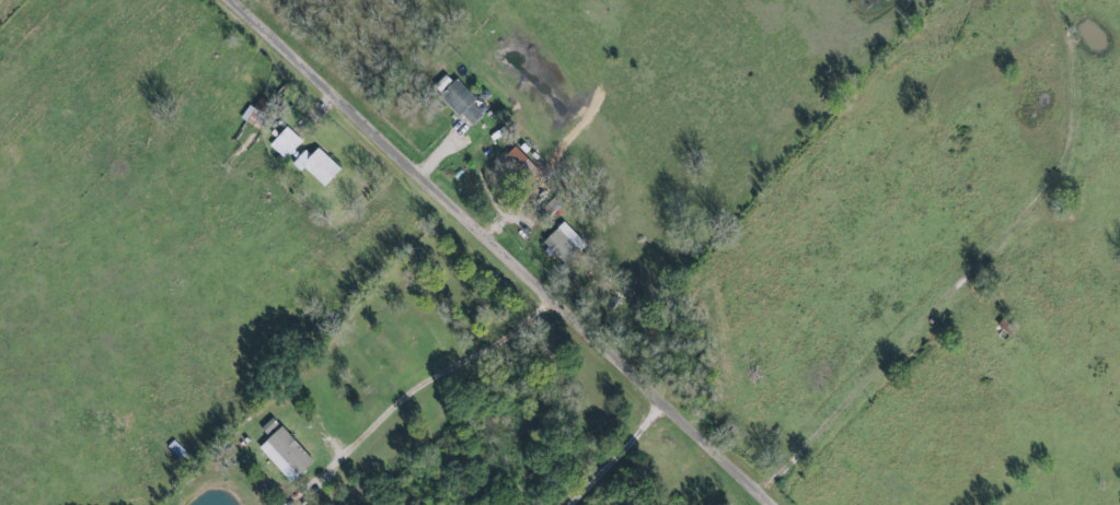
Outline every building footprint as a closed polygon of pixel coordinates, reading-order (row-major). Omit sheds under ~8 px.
[(472,126),(489,107),(480,99),(480,100),(456,78),(440,96),(472,126)] [(285,159),(293,151),(302,140),(287,126),(270,145),(285,159)] [(324,187),(341,168),(318,147),(311,155),(305,150),(295,161),(324,187)] [(544,242),(560,258),(581,237),(564,221),(544,242)] [(259,449),(292,481),(314,459),(281,426),(259,449)]
